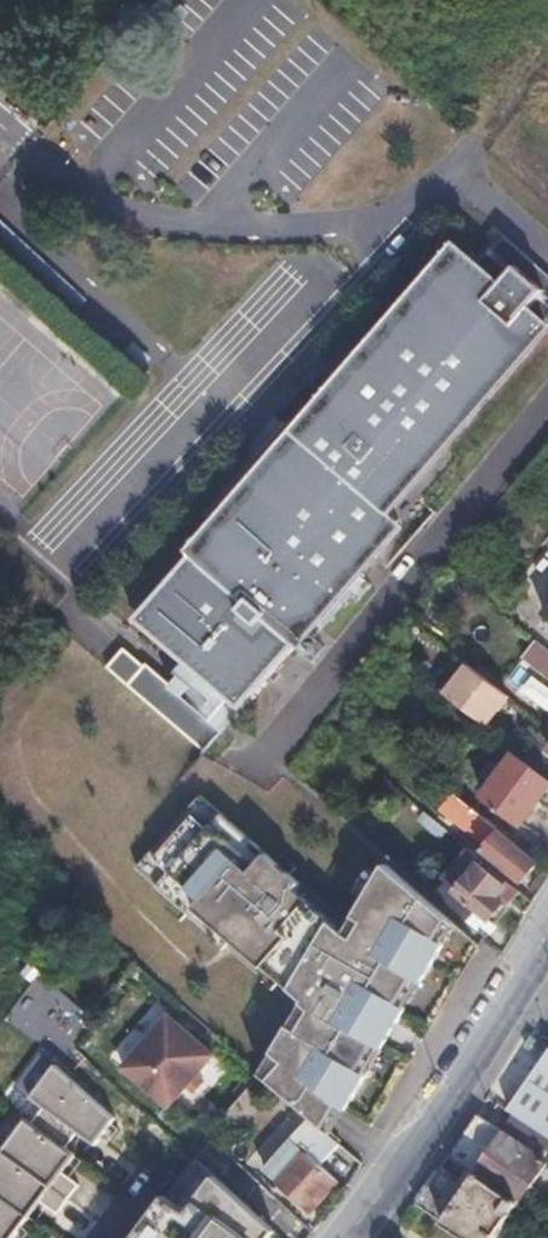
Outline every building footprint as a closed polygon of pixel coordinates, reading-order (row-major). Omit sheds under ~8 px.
[(266,681),(401,527),(401,525),(388,516),(384,512),(402,492),(426,464),(436,452),(427,445),(522,336),(532,344),(546,330),(547,327),(547,278),(507,241),(496,253),(494,251),(476,271),(466,283),(460,278),(278,485),(274,482),(227,537),(220,531),(139,624),(139,627),(239,712),(266,681)] [(278,485),(460,278),(466,283),(476,271),(458,255),(220,531),(227,537),(274,482),(278,485)] [(388,516),(407,496),(547,332),(546,330),(532,344),(522,336),(427,445),(436,452),(426,464),(402,492),(384,512),(388,516)] [(24,567),(12,580),(22,590),(34,577),(24,567)] [(538,641),(527,654),(547,671),(547,648),(538,641)] [(456,655),(433,684),(442,691),(465,662),(456,655)] [(465,662),(442,691),(484,725),(508,696),(465,662)] [(483,797),(521,825),(547,790),(547,779),(515,754),(483,797)] [(290,980),(330,912),(295,880),(300,875),(266,844),(251,861),(211,824),(222,811),(200,791),(137,862),(297,1005),(303,994),(290,980)] [(540,863),(454,792),(441,809),(485,847),(481,852),(522,884),(540,863)] [(442,877),(447,882),(455,890),(477,863),(463,851),(442,877)] [(330,1125),(454,917),(386,855),(344,923),(330,912),(290,980),(303,994),(297,1005),(262,1065),(330,1125)] [(447,882),(436,895),(453,909),(465,921),(475,909),(490,921),(506,902),(502,898),(509,890),(477,863),(455,890),(447,882)] [(518,892),(511,885),(509,890),(502,898),(506,902),(508,903),(518,892)] [(475,909),(465,921),(479,932),(490,921),(475,909)] [(169,1016),(122,1068),(168,1109),(186,1088),(196,1077),(215,1056),(169,1016)] [(509,1110),(547,1137),(547,1055),(509,1110)] [(114,1113),(55,1059),(31,1092),(47,1104),(34,1122),(67,1146),(79,1129),(94,1140),(114,1113)] [(196,1077),(186,1088),(193,1094),(203,1083),(196,1077)] [(416,1204),(456,1231),(466,1237),(495,1237),(502,1228),(547,1162),(508,1137),(478,1115),(448,1157),(473,1174),(464,1188),(439,1170),(416,1204)] [(26,1116),(3,1148),(50,1182),(73,1150),(67,1146),(34,1122),(26,1116)] [(327,1131),(312,1120),(293,1141),(307,1153),(280,1182),(296,1195),(313,1210),(338,1182),(321,1167),(341,1144),(327,1131)] [(262,1174),(293,1135),(277,1123),(247,1161),(262,1174)] [(0,1151),(0,1192),(27,1213),(50,1182),(3,1148),(0,1151)] [(128,1237),(262,1237),(273,1223),(196,1160),(170,1193),(163,1191),(128,1237)] [(547,1162),(502,1228),(518,1237),(519,1237),(542,1207),(541,1205),(547,1195),(547,1162)] [(27,1213),(0,1192),(0,1237),(8,1237),(27,1213)]
